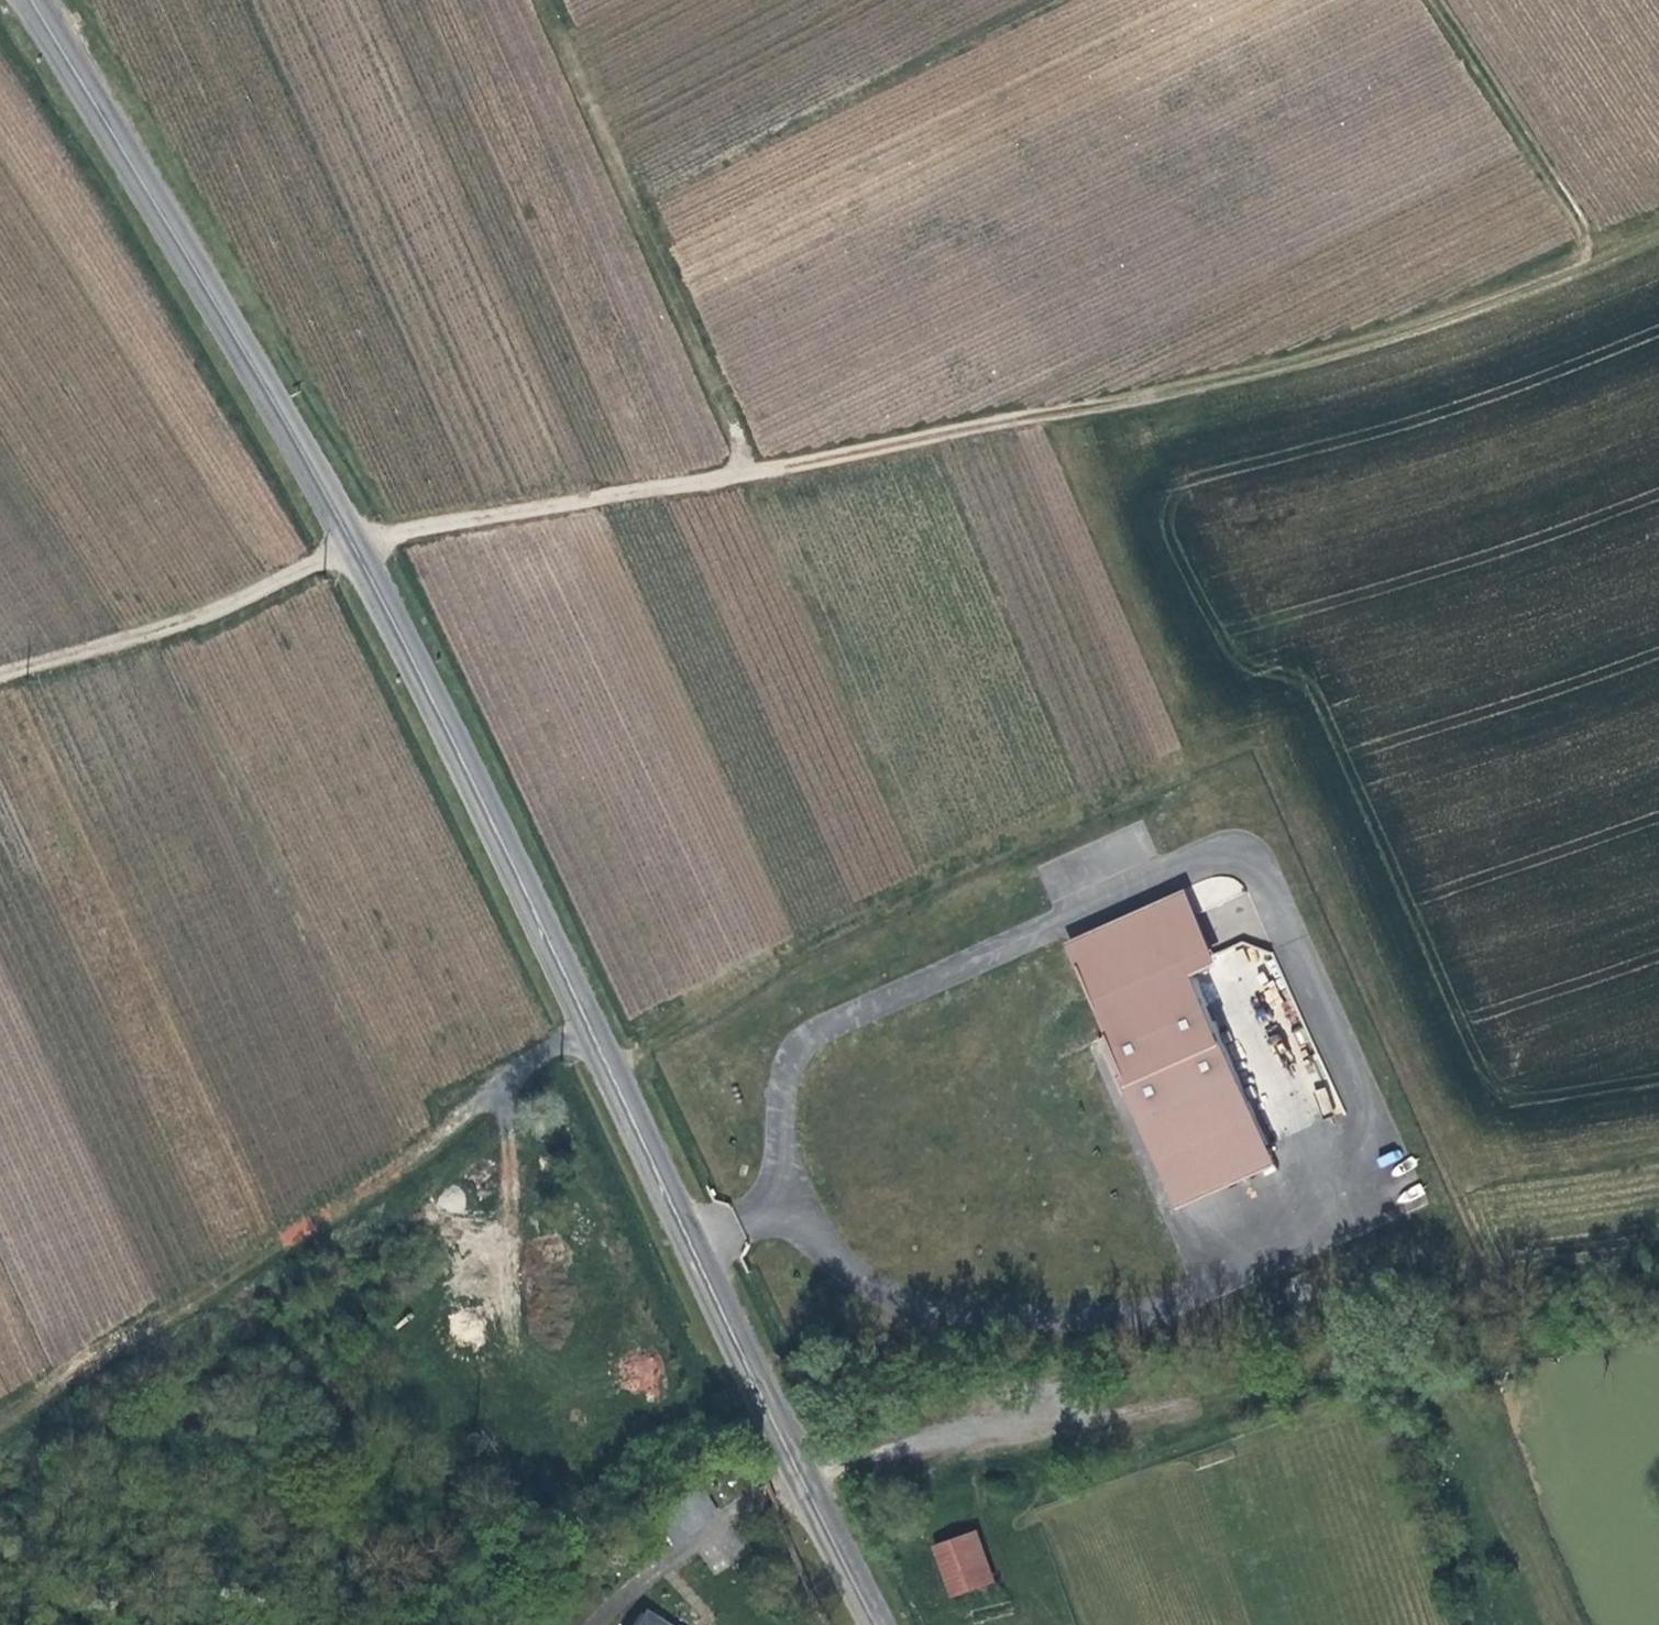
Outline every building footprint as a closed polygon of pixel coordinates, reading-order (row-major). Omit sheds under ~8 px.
[(1070,968),(1072,966),(1163,925),(1186,977),(1212,964),(1179,888),(1059,942),(1070,968)] [(1163,925),(1072,966),(1102,1035),(1120,1075),(1116,1077),(1123,1093),(1166,1190),(1262,1147),(1186,977),(1163,925)] [(1120,1075),(1102,1035),(1090,1041),(1115,1098),(1123,1093),(1116,1077),(1120,1075)] [(1271,1167),(1262,1147),(1166,1190),(1176,1209),(1271,1167)] [(718,1515),(699,1485),(653,1515),(672,1544),(718,1515)] [(954,1527),(917,1541),(936,1594),(974,1580),(954,1527)] [(643,1612),(634,1624),(662,1624),(643,1612)]
